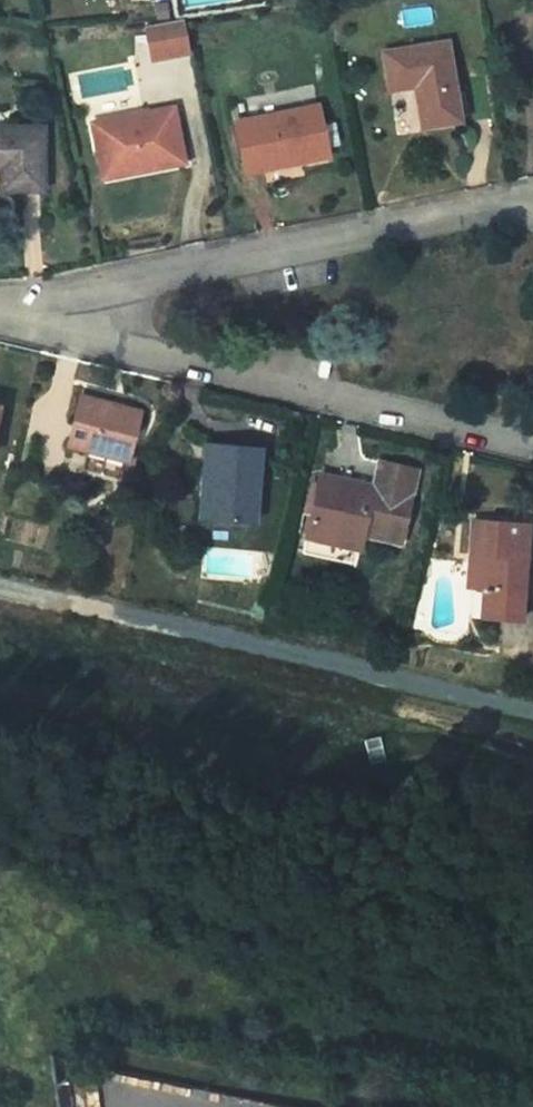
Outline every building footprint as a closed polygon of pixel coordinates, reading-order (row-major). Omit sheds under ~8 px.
[(142,26),(146,60),(187,55),(183,21),(142,26)] [(479,135),(467,56),(406,66),(412,104),(436,100),(443,140),(479,135)] [(213,176),(202,118),(123,134),(132,188),(213,176)] [(350,172),(342,119),(258,134),(266,177),(305,169),(308,180),(350,172)] [(60,138),(0,138),(0,178),(18,179),(18,199),(60,199),(60,138)] [(141,475),(154,426),(96,411),(83,459),(141,475)] [(13,425),(0,422),(0,473),(2,473),(13,425)] [(268,534),(276,460),(222,454),(218,488),(231,490),(227,530),(268,534)] [(416,549),(430,481),(397,473),(392,496),(340,485),(325,545),(355,553),(360,537),(416,549)] [(231,490),(218,488),(213,528),(227,530),(231,490)] [(494,528),(487,596),(509,598),(506,626),(532,629),(532,532),(494,528)]
